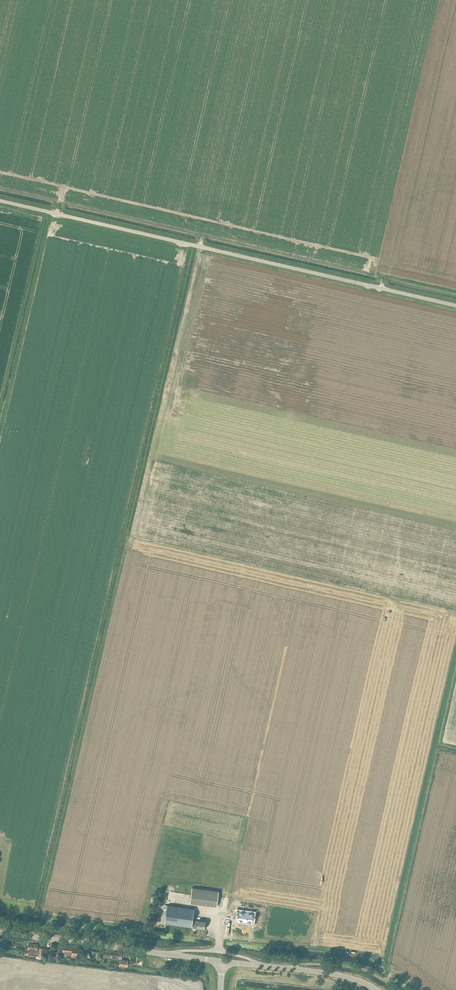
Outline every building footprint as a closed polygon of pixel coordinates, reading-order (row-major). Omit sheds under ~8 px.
[(191,895),(190,902),(217,906),(218,897),(219,891),(192,887),(191,895)] [(167,905),(165,905),(164,909),(167,909),(165,923),(192,927),(192,926),(197,927),(205,928),(206,921),(197,920),(193,920),(194,908),(167,905)] [(238,911),(237,921),(238,920),(252,922),(252,923),(254,913),(253,913),(248,912),(248,911),(244,911),(244,912),(239,911),(238,911)] [(28,948),(27,952),(30,952),(39,954),(44,954),(44,953),(45,948),(40,947),(40,945),(38,945),(38,944),(29,942),(28,948)] [(64,945),(63,951),(66,951),(71,951),(72,951),(72,954),(71,957),(77,957),(78,947),(74,946),(73,946),(69,946),(64,945)]
